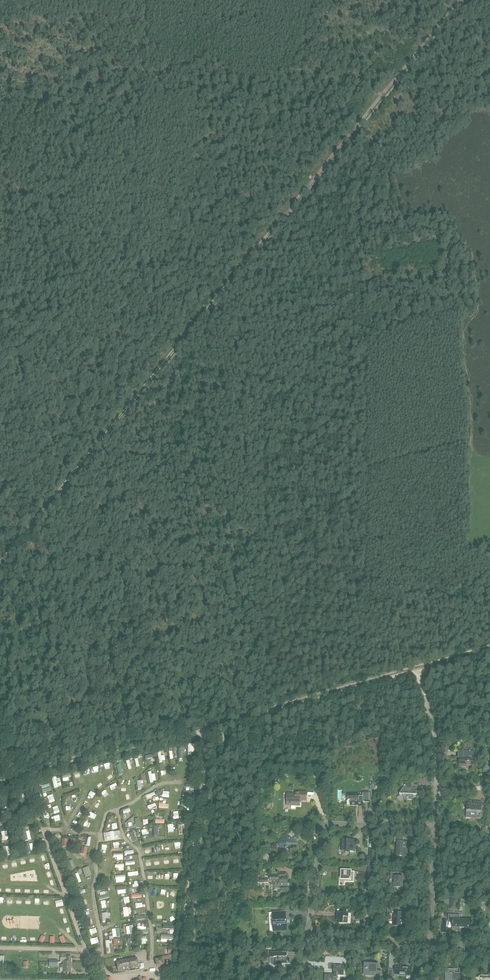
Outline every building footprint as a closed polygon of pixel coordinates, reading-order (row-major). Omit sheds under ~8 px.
[(473,766),(474,758),(477,758),(477,751),(470,751),(469,751),(458,751),(458,758),(460,758),(460,766),(473,766)] [(166,757),(163,757),(162,753),(159,754),(161,765),(165,765),(164,763),(167,762),(166,757)] [(106,775),(108,782),(112,781),(110,776),(115,775),(114,772),(106,775)] [(403,787),(399,794),(402,794),(405,799),(413,800),(414,795),(416,795),(416,788),(412,788),(412,782),(406,782),(404,785),(406,785),(406,787),(403,787)] [(124,795),(129,797),(132,791),(127,789),(124,795)] [(295,794),(287,794),(286,805),(300,806),(300,800),(306,800),(307,792),(295,791),(295,794)] [(160,798),(157,798),(156,794),(148,795),(149,800),(155,799),(155,802),(161,801),(160,798)] [(359,797),(359,794),(348,795),(348,800),(350,800),(350,805),(359,805),(359,806),(363,806),(363,797),(359,797)] [(479,804),(467,804),(466,817),(471,818),(473,815),(476,815),(476,818),(481,818),(482,807),(479,806),(479,804)] [(107,842),(122,839),(121,830),(109,832),(105,833),(107,842)] [(295,844),(287,835),(279,844),(287,853),(295,844)] [(395,842),(398,842),(398,851),(397,851),(396,856),(405,856),(406,846),(407,842),(404,842),(404,838),(395,837),(395,842)] [(354,842),(351,842),(351,840),(343,839),(342,851),(354,852),(354,842)] [(367,864),(375,864),(375,850),(370,850),(369,857),(367,857),(367,864)] [(145,869),(149,868),(149,869),(154,868),(153,861),(144,862),(145,869)] [(354,872),(351,872),(351,871),(341,870),(340,877),(339,877),(339,886),(341,886),(343,886),(345,886),(345,882),(354,883),(354,872)] [(275,885),(274,885),(274,890),(281,890),(281,892),(289,892),(289,886),(287,886),(287,883),(287,879),(286,879),(286,877),(286,873),(279,873),(279,875),(269,875),(270,879),(260,879),(260,883),(269,883),(269,882),(275,882),(275,885)] [(399,873),(391,873),(391,879),(394,879),(394,887),(402,888),(403,877),(399,877),(399,873)] [(349,909),(342,909),(342,913),(336,912),(336,919),(339,920),(339,924),(348,924),(349,909)] [(288,931),(287,922),(287,920),(286,920),(286,912),(270,912),(271,917),(273,917),(273,921),(274,921),(274,923),(273,923),(274,932),(288,931)] [(394,912),(394,926),(403,927),(403,913),(394,912)] [(460,928),(464,928),(472,929),(473,921),(459,920),(459,916),(449,915),(449,922),(452,922),(452,927),(460,928)] [(287,959),(287,952),(270,952),(270,957),(269,957),(270,963),(270,964),(270,965),(271,965),(272,966),(273,966),(274,966),(276,966),(282,965),(290,964),(290,959),(287,959)] [(156,958),(158,967),(165,966),(163,956),(156,958)] [(63,962),(63,965),(60,965),(60,968),(63,968),(63,972),(71,972),(71,957),(66,957),(66,958),(60,958),(60,962),(63,962)] [(137,958),(117,961),(118,970),(138,967),(137,958)] [(376,979),(380,979),(381,971),(377,971),(377,962),(374,962),(374,963),(366,963),(367,961),(364,961),(364,974),(376,975),(376,979)] [(333,971),(336,971),(336,975),(325,974),(325,979),(337,979),(337,975),(343,975),(344,966),(334,965),(333,971)] [(395,975),(407,975),(406,978),(407,979),(410,979),(411,979),(411,976),(411,974),(411,967),(395,966),(395,970),(392,969),(391,977),(395,977),(395,975)] [(454,974),(454,970),(446,969),(446,972),(445,979),(462,979),(463,968),(460,968),(459,974),(454,974)]
